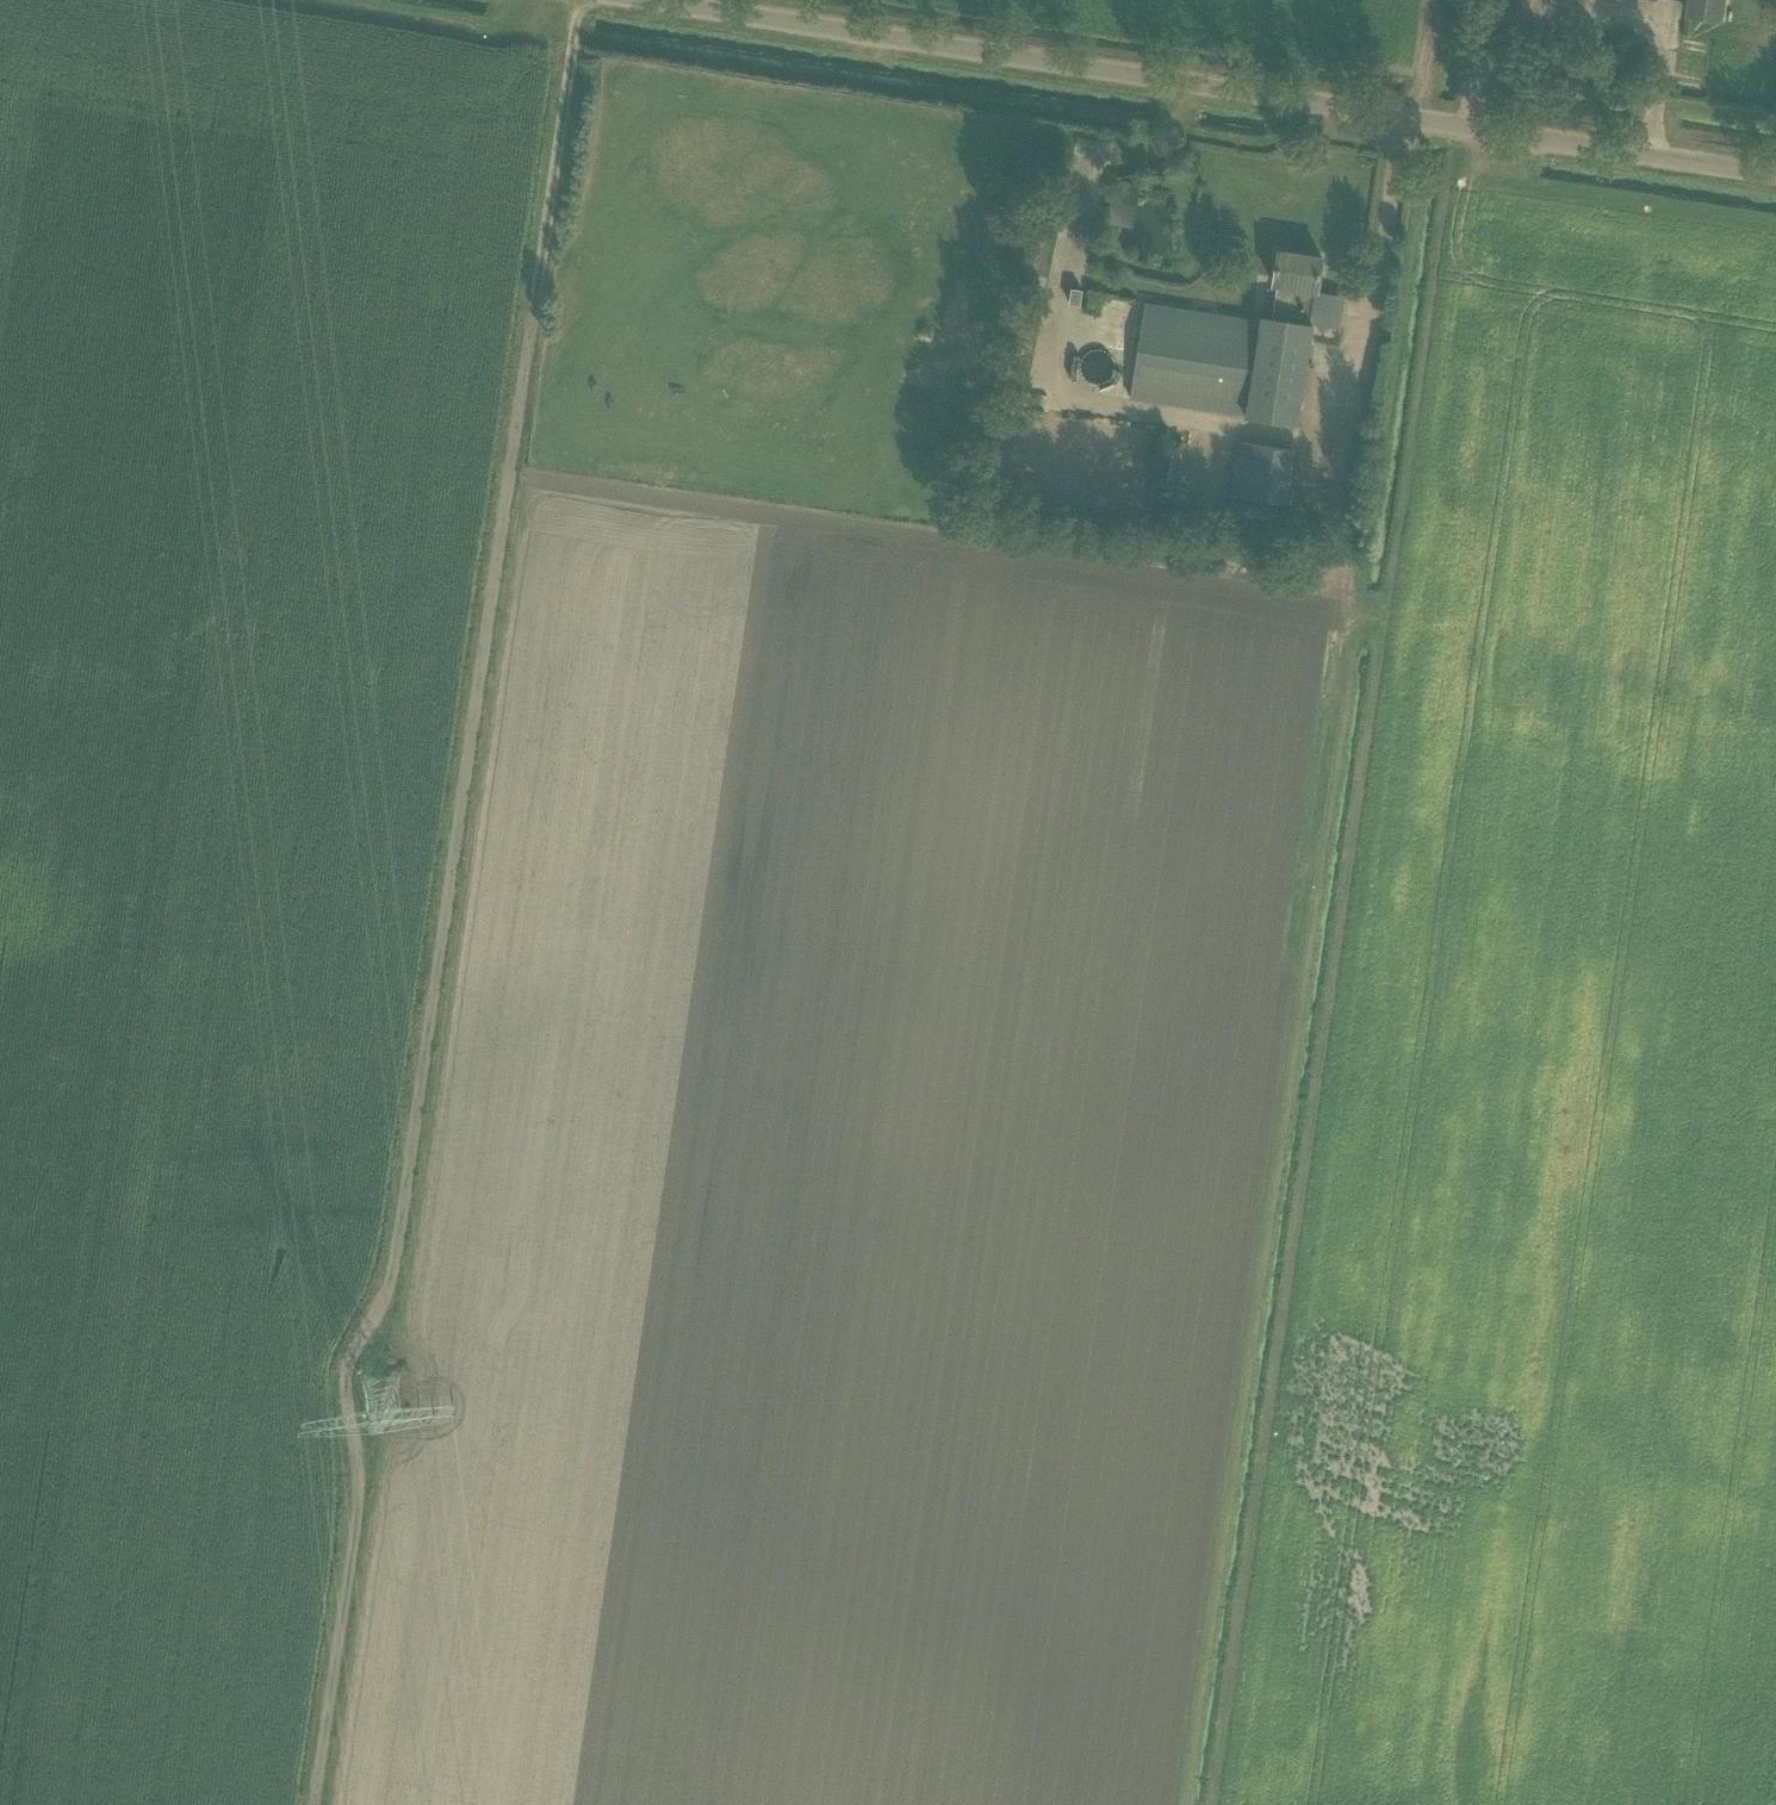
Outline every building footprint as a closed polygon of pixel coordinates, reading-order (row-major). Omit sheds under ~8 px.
[(1687,15),(1720,20),(1723,0),(1689,0),(1687,15)] [(1138,200),(1140,183),(1114,179),(1112,196),(1138,200)] [(1105,251),(1094,249),(1091,265),(1102,267),(1105,251)] [(1318,292),(1323,258),(1279,251),(1274,285),(1293,288),(1288,321),(1262,316),(1261,323),(1145,304),(1130,398),(1297,425),(1313,325),(1310,324),(1315,291),(1318,292)] [(1226,495),(1281,506),(1292,450),(1236,440),(1226,495)] [(1280,508),(1234,501),(1231,521),(1277,528),(1280,508)]
